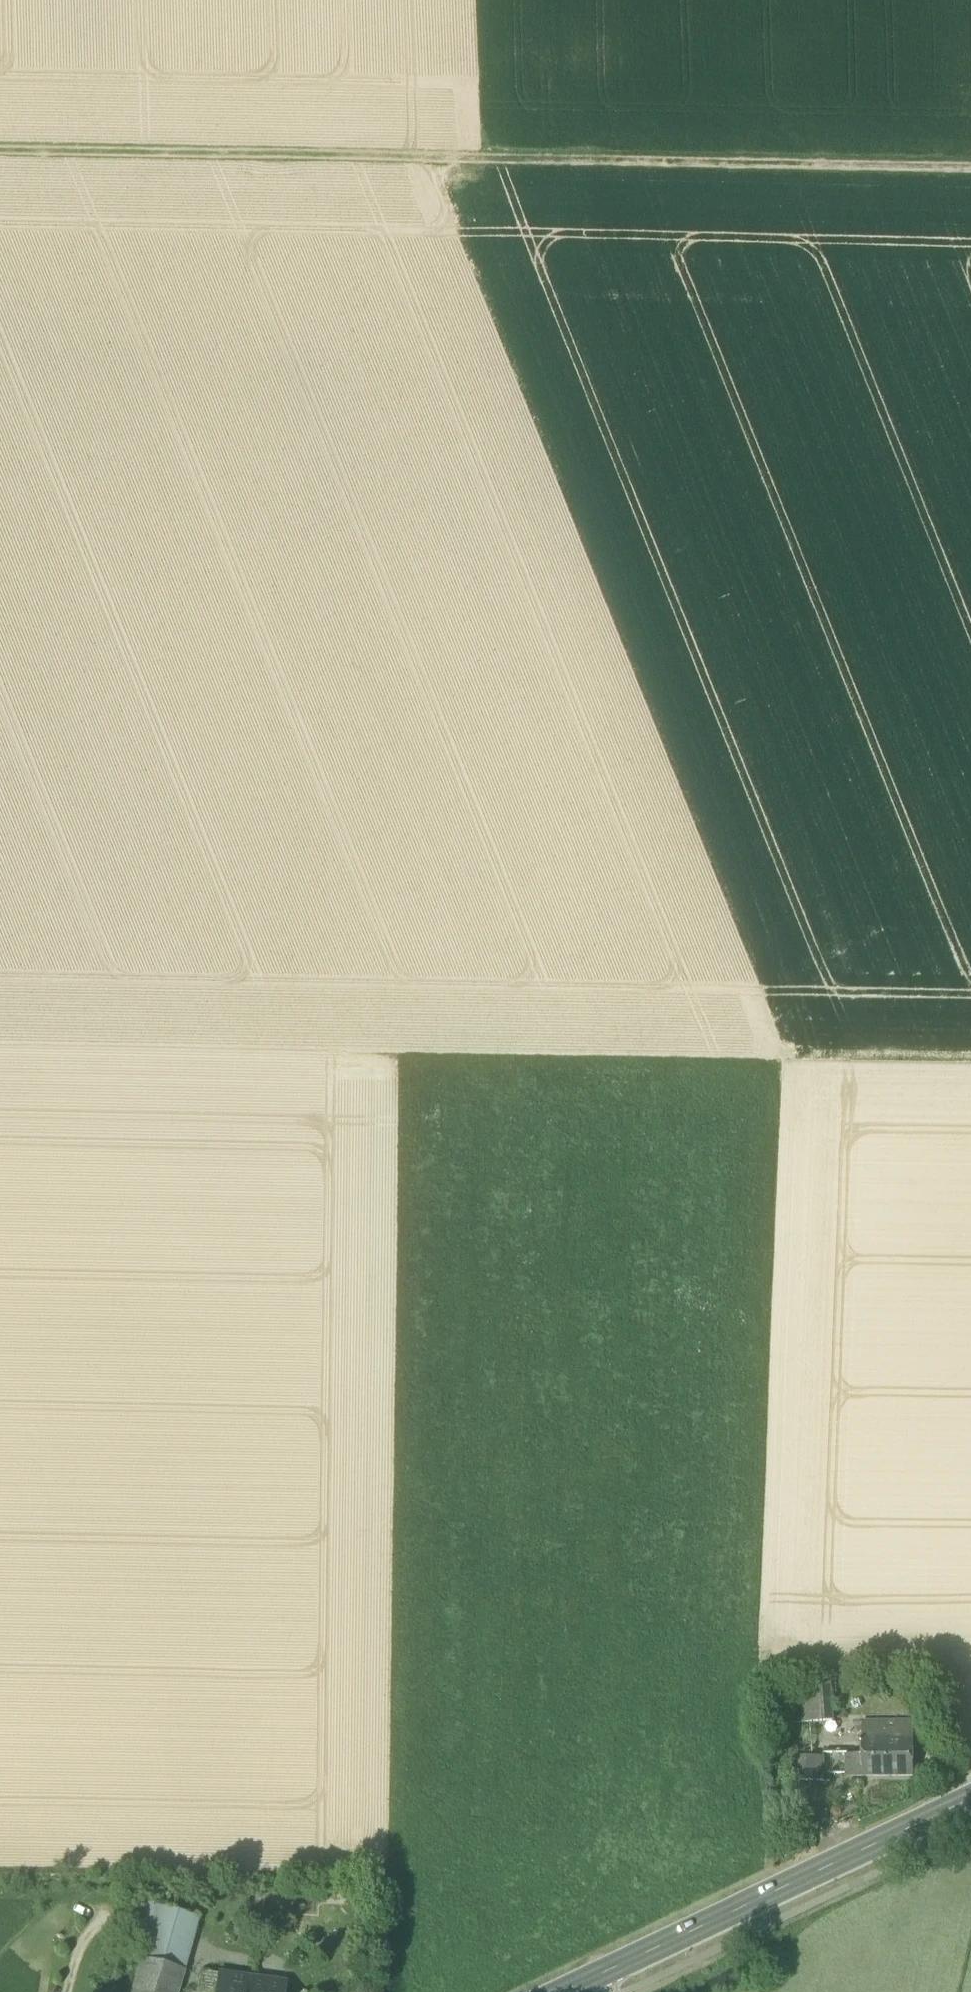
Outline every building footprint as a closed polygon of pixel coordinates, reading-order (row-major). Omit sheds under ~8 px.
[(779,1700),(781,1727),(830,1724),(827,1688),(803,1690),(803,1698),(779,1700)] [(863,1738),(886,1738),(886,1722),(863,1722),(863,1738)] [(897,1738),(914,1738),(914,1722),(897,1722),(897,1738)] [(848,1777),(915,1777),(914,1738),(897,1738),(886,1738),(863,1738),(863,1749),(848,1749),(848,1777)] [(787,1759),(788,1780),(822,1779),(821,1758),(787,1759)] [(141,1960),(132,1991),(179,1991),(185,1971),(200,1919),(157,1907),(141,1960)] [(252,1980),(218,1975),(216,1991),(250,1991),(252,1980)] [(252,1980),(250,1991),(286,1991),(287,1984),(285,1984),(252,1980)]
